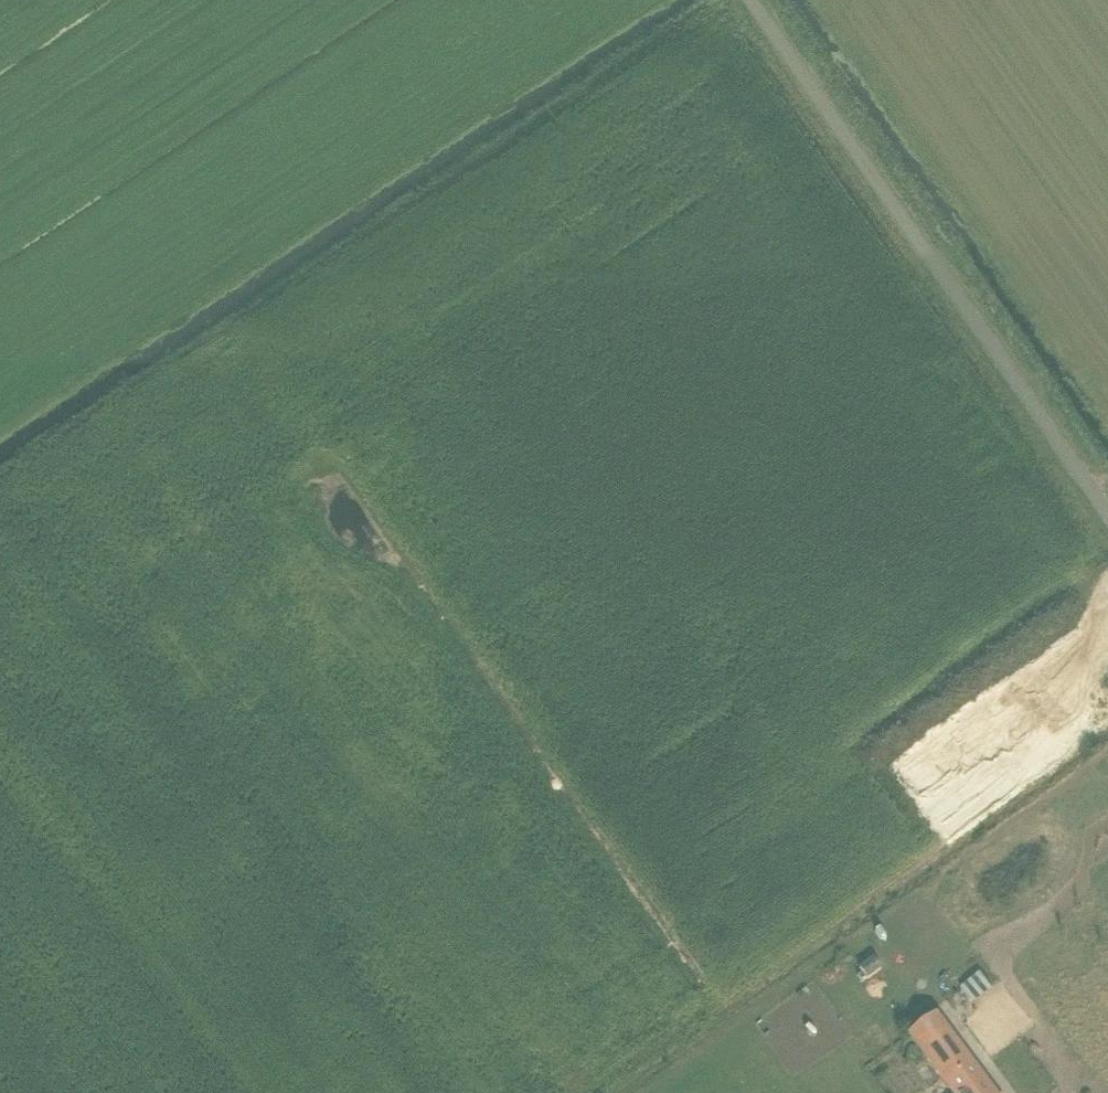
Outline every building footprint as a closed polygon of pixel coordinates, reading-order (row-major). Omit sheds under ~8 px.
[(872,959),(859,970),(867,981),(881,971),(872,959)] [(935,1014),(908,1036),(951,1092),(992,1092),(935,1014)] [(899,1077),(911,1092),(919,1092),(925,1088),(911,1068),(899,1077)]
